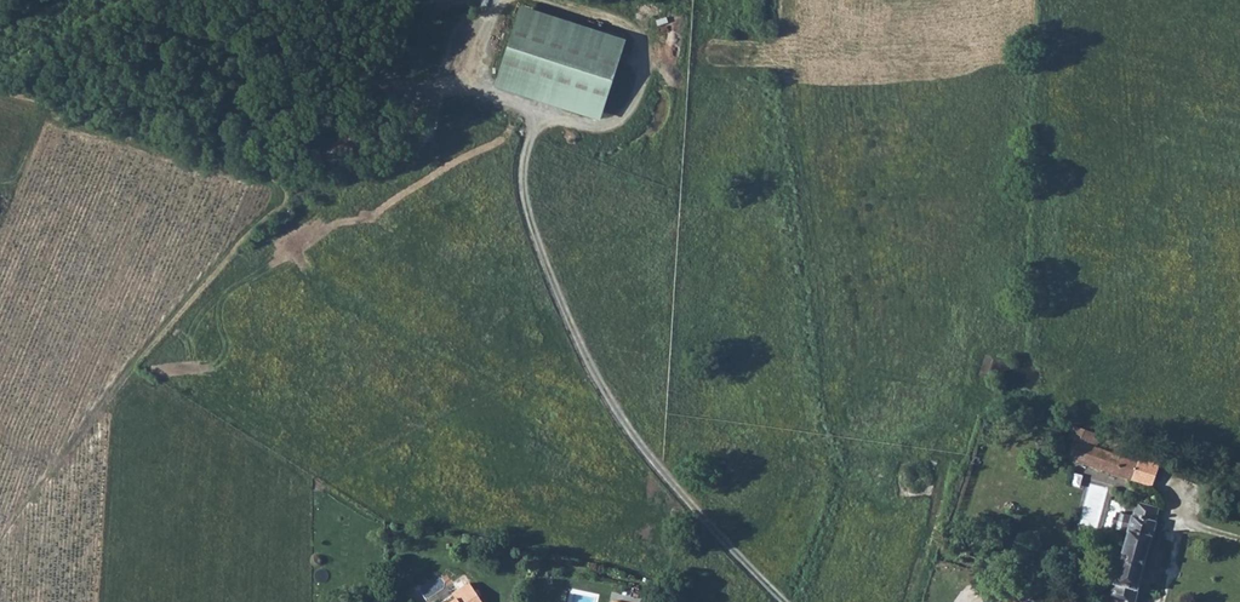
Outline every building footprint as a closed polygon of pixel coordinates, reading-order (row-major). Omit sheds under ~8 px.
[(522,8),(496,88),(599,122),(625,41),(522,8)] [(1069,458),(1154,487),(1162,465),(1142,458),(1140,464),(1098,450),(1102,436),(1075,427),(1071,439),(1067,438),(1064,447),(1072,450),(1069,458)] [(1112,601),(1138,601),(1141,589),(1140,589),(1152,540),(1153,540),(1158,523),(1155,522),(1159,507),(1138,501),(1133,517),(1113,512),(1109,530),(1130,536),(1117,582),(1115,582),(1110,601),(1112,601)] [(467,582),(450,593),(453,598),(447,601),(480,601),(467,582)]
